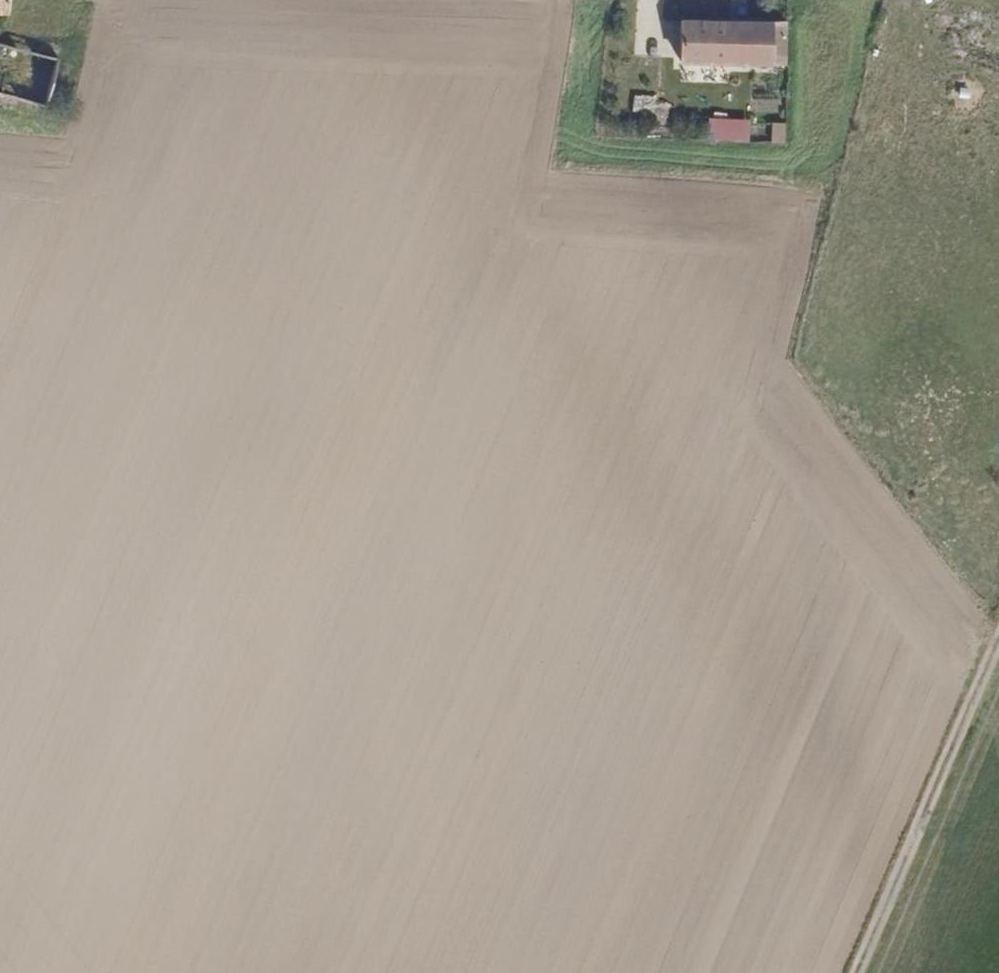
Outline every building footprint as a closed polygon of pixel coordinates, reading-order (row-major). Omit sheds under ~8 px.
[(787,56),(790,15),(690,11),(685,51),(787,56)] [(752,118),(711,117),(710,140),(751,141),(752,118)] [(773,122),(773,143),(788,143),(788,122),(773,122)]
